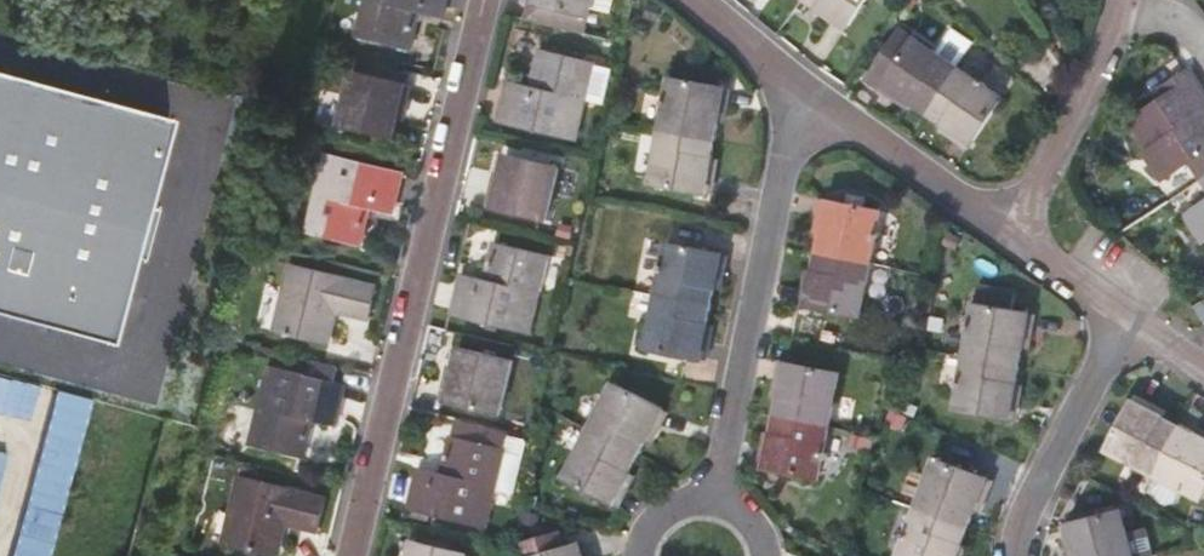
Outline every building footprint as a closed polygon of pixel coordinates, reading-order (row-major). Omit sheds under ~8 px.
[(357,38),(412,51),(423,13),(443,18),(448,0),(366,0),(357,38)] [(592,17),(596,0),(537,0),(536,4),(592,17)] [(851,29),(869,0),(804,0),(819,10),(820,9),(851,29)] [(588,35),(592,17),(536,4),(531,2),(527,20),(588,35)] [(820,9),(819,10),(816,15),(846,36),(851,29),(820,9)] [(961,69),(970,56),(950,42),(940,56),(903,32),(879,67),(892,76),(886,86),(916,105),(915,107),(930,116),(961,69)] [(597,64),(540,50),(531,86),(509,81),(500,122),(578,142),(597,64)] [(913,111),(915,107),(916,105),(886,86),(892,76),(879,67),(869,81),(913,111)] [(945,126),(975,145),(1005,99),(961,69),(930,116),(945,126)] [(1174,104),(1175,105),(1203,87),(1193,73),(1190,75),(1165,91),(1170,99),(1174,104)] [(115,340),(171,118),(0,74),(0,307),(115,340)] [(399,121),(407,87),(353,74),(341,125),(395,138),(399,121)] [(715,141),(718,125),(725,88),(672,79),(663,131),(692,137),(715,141)] [(416,89),(407,87),(399,121),(408,123),(416,89)] [(1175,105),(1178,110),(1184,120),(1203,107),(1203,89),(1203,87),(1175,105)] [(725,88),(718,125),(725,126),(731,89),(725,88)] [(1184,120),(1178,110),(1175,105),(1174,104),(1170,99),(1133,124),(1152,153),(1149,156),(1166,180),(1193,163),(1203,179),(1203,150),(1203,148),(1193,133),(1184,120)] [(1193,133),(1203,126),(1203,107),(1184,120),(1193,133)] [(972,150),(975,145),(945,126),(943,131),(972,150)] [(1203,148),(1203,147),(1203,126),(1193,133),(1203,148)] [(705,195),(712,158),(715,141),(692,137),(663,131),(653,185),(705,195)] [(394,214),(404,174),(326,156),(308,231),(363,245),(372,208),(394,214)] [(506,157),(502,175),(494,209),(549,222),(561,170),(506,157)] [(712,158),(705,195),(712,196),(719,159),(712,158)] [(494,209),(502,175),(495,174),(487,207),(494,209)] [(815,236),(823,238),(829,202),(822,201),(815,236)] [(829,202),(823,238),(820,254),(873,264),(883,212),(829,202)] [(1190,219),(1203,240),(1203,209),(1190,219)] [(532,333),(550,256),(494,243),(486,279),(463,274),(454,315),(532,333)] [(715,289),(722,254),(670,243),(659,296),(711,307),(715,289)] [(722,254),(715,289),(721,290),(728,255),(722,254)] [(820,254),(816,271),(809,308),(862,318),(873,264),(820,254)] [(377,288),(290,267),(275,331),(328,344),(335,314),(369,322),(377,288)] [(809,308),(816,271),(809,269),(801,306),(809,308)] [(1021,367),(1024,349),(1030,313),(1016,311),(1018,292),(981,287),(979,305),(977,304),(968,358),(995,363),(1021,367)] [(648,350),(700,360),(708,323),(711,307),(659,296),(648,350)] [(1030,313),(1024,349),(1030,351),(1036,314),(1030,313)] [(708,323),(700,360),(707,362),(715,325),(708,323)] [(460,351),(456,368),(448,402),(503,415),(515,363),(460,351)] [(959,411),(1011,420),(1018,384),(1021,367),(995,363),(968,358),(959,411)] [(317,378),(270,368),(251,447),(307,459),(315,421),(338,426),(347,386),(336,383),(340,368),(321,363),(317,378)] [(775,398),(782,400),(789,365),(782,364),(775,398)] [(789,365),(782,400),(778,416),(816,424),(831,427),(841,376),(789,365)] [(448,402),(456,368),(450,366),(441,400),(448,402)] [(647,440),(664,408),(616,384),(591,432),(607,440),(639,456),(647,440)] [(1018,384),(1011,420),(1018,421),(1024,385),(1018,384)] [(94,398),(59,388),(13,555),(51,555),(94,398)] [(1134,403),(1165,418),(1168,412),(1138,396),(1134,403)] [(1182,427),(1165,418),(1134,403),(1109,451),(1157,475),(1167,455),(1182,427)] [(670,412),(664,408),(647,440),(654,444),(670,412)] [(778,416),(775,435),(768,470),(820,480),(831,427),(816,424),(778,416)] [(411,509),(488,528),(508,450),(512,433),(456,420),(452,437),(442,473),(420,468),(411,509)] [(1196,435),(1182,427),(1167,455),(1157,475),(1203,500),(1203,439),(1196,435)] [(615,505),(631,473),(639,456),(607,440),(591,432),(566,480),(615,505)] [(768,470),(775,435),(767,434),(761,468),(768,470)] [(969,529),(975,513),(988,478),(937,459),(918,510),(923,511),(969,529)] [(631,473),(615,505),(622,508),(638,477),(631,473)] [(988,478),(975,513),(980,516),(994,481),(988,478)] [(323,500),(240,480),(224,542),(277,555),(284,527),(315,535),(323,500)] [(963,546),(969,529),(923,511),(918,510),(901,555),(959,555),(963,546)] [(1080,555),(1134,555),(1122,510),(1071,524),(1080,555)] [(1071,524),(1064,525),(1073,555),(1080,555),(1071,524)] [(584,555),(590,555),(586,543),(580,545),(584,555)] [(416,544),(413,555),(466,555),(416,544)] [(580,545),(544,555),(584,555),(580,545)] [(959,555),(965,555),(968,548),(963,546),(959,555)]
